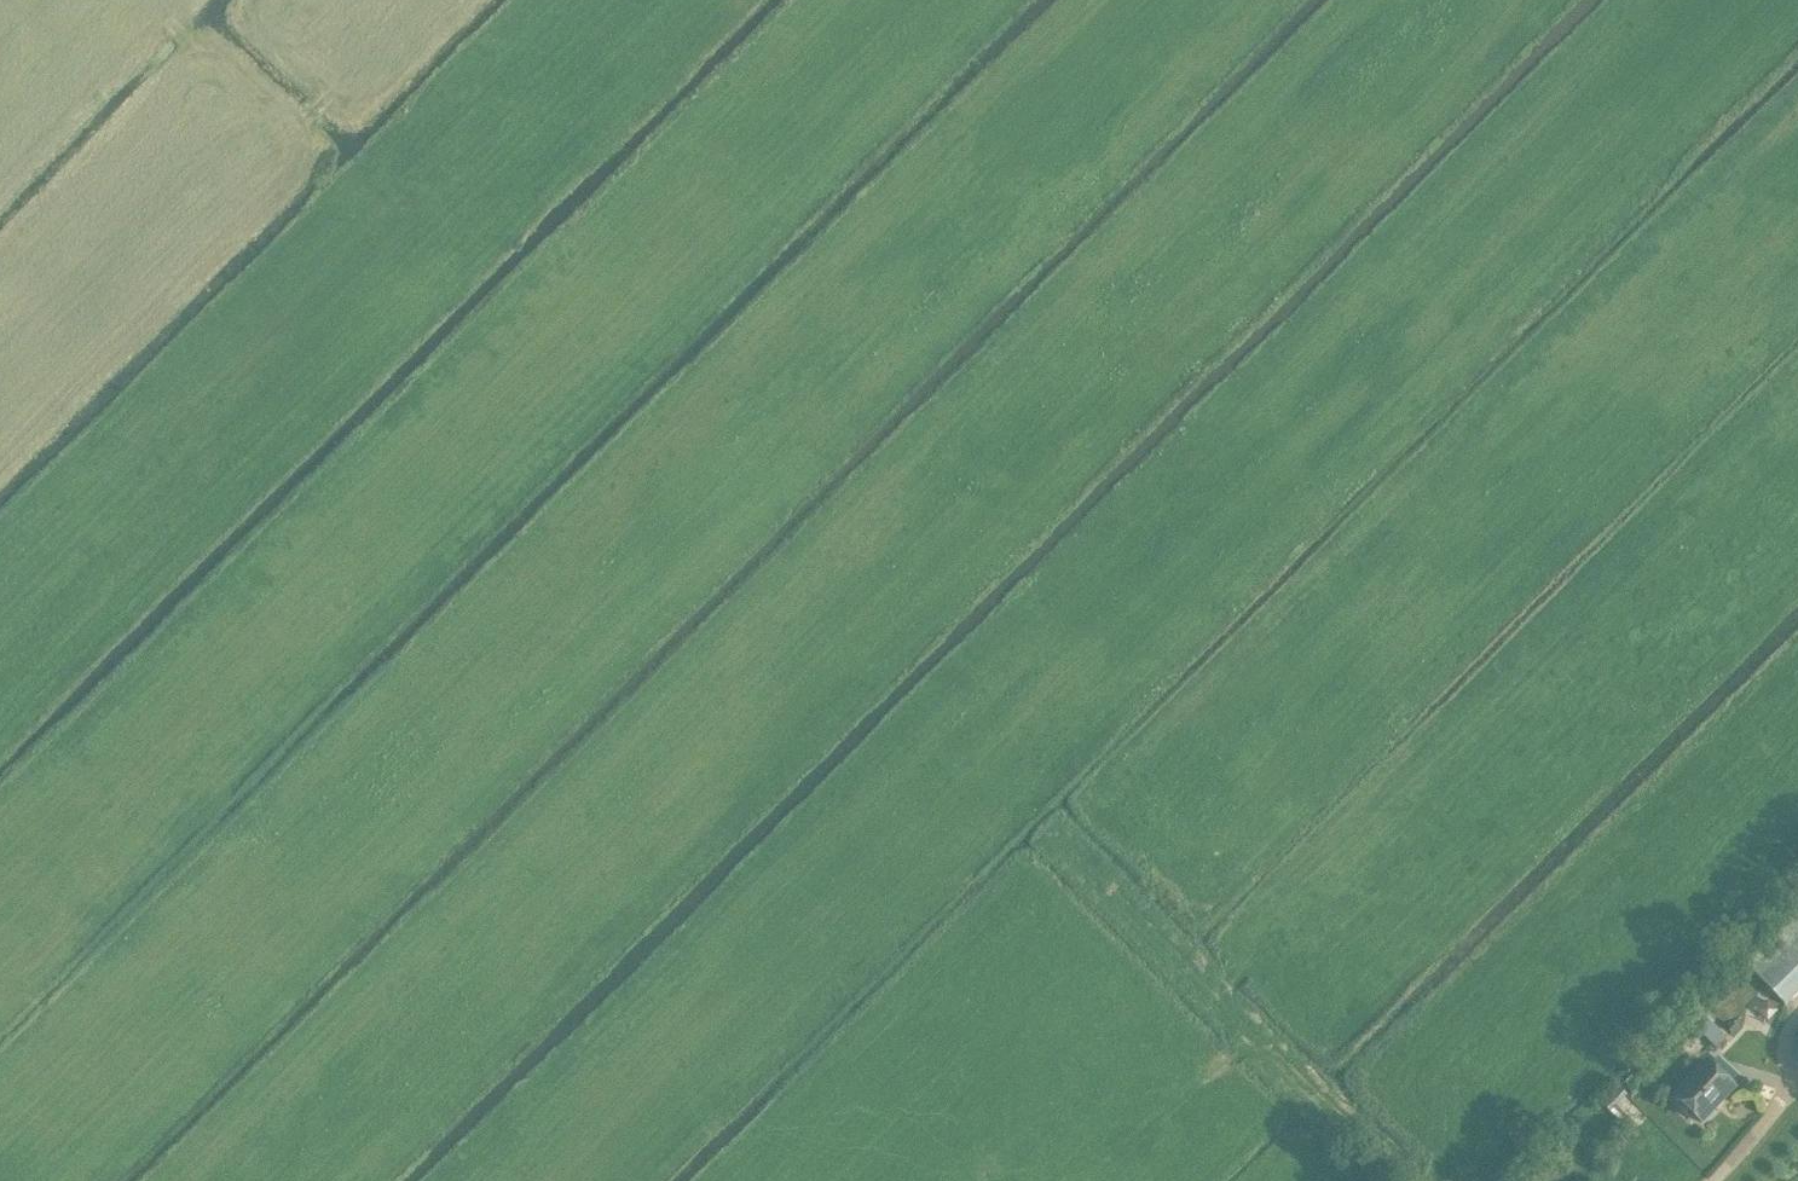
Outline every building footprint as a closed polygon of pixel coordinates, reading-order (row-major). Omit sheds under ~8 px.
[(1744,963),(1788,1006),(1797,996),(1797,908),(1744,963)] [(1766,1001),(1755,1012),(1766,1023),(1778,1012),(1766,1001)] [(1727,1038),(1697,1010),(1686,1021),(1716,1049),(1727,1038)] [(1675,1098),(1703,1124),(1736,1089),(1707,1063),(1675,1098)]
